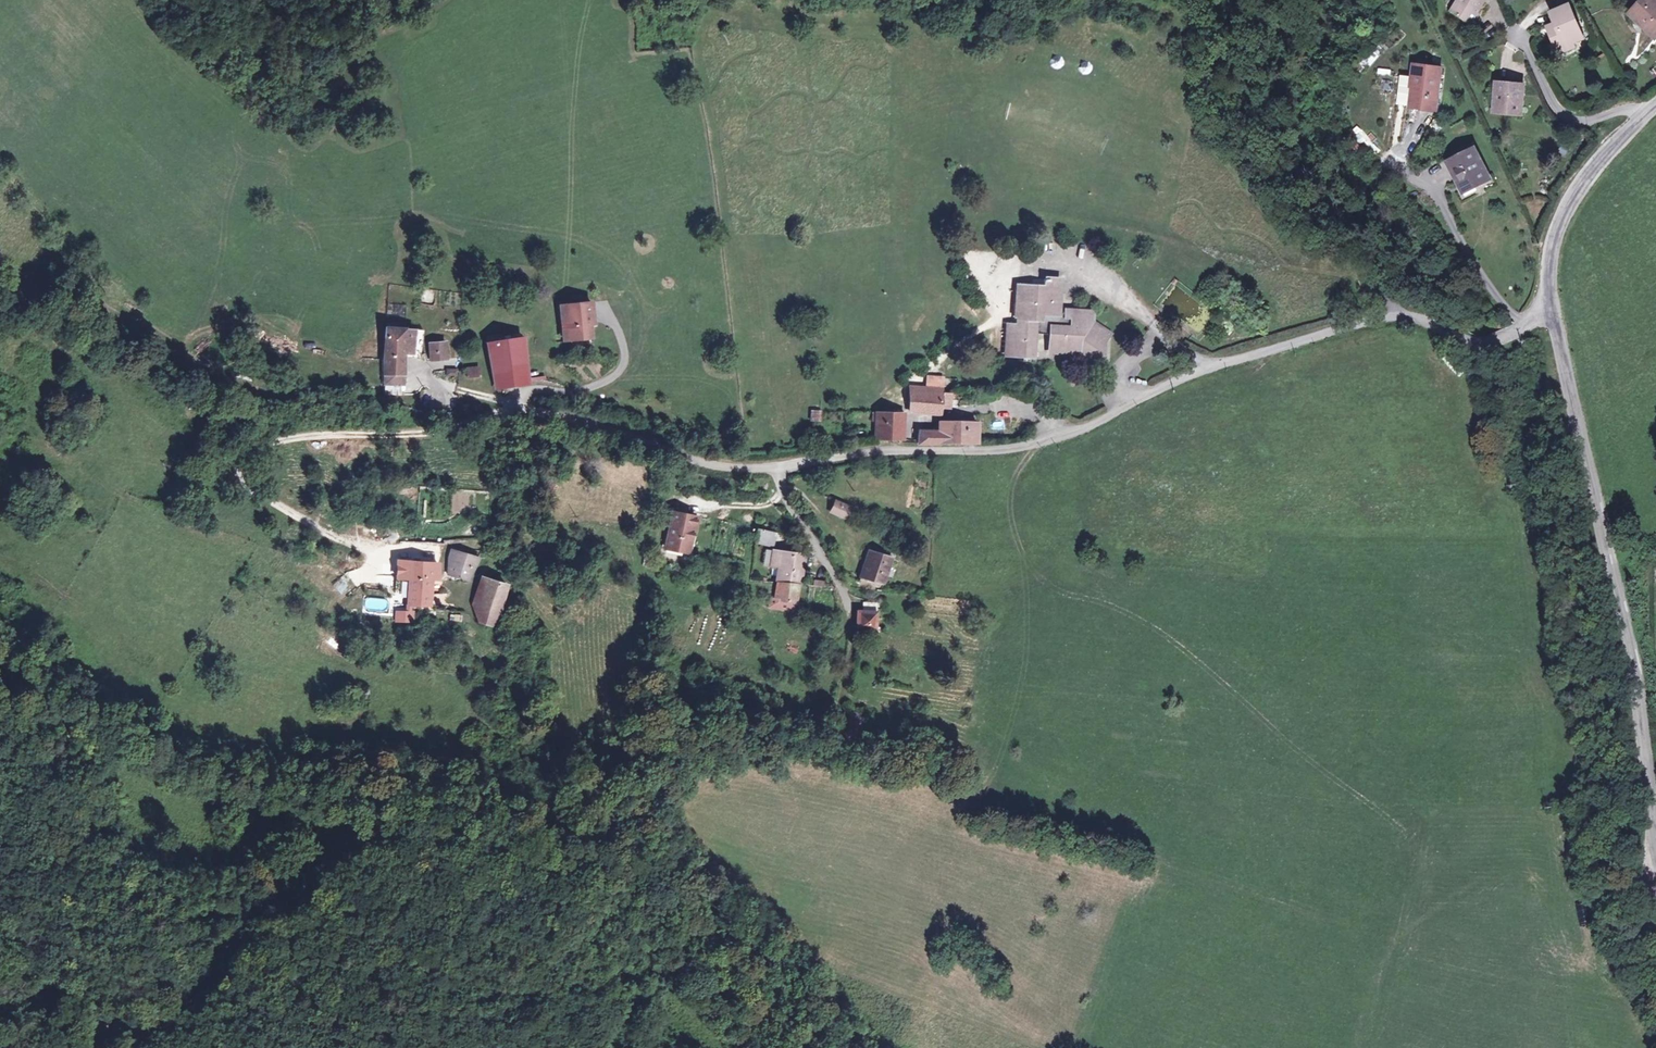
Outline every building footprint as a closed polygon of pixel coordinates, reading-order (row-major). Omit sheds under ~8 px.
[(1449,11),(1476,26),(1490,0),(1456,0),(1449,11)] [(1626,12),(1655,42),(1655,41),(1655,0),(1638,0),(1626,12)] [(1589,43),(1572,1),(1550,10),(1554,19),(1544,23),(1557,55),(1589,43)] [(1446,64),(1411,61),(1406,106),(1441,110),(1446,64)] [(1525,84),(1495,80),(1491,111),(1521,115),(1525,84)] [(1562,142),(1557,152),(1565,156),(1571,147),(1562,142)] [(1478,145),(1444,160),(1460,196),(1494,181),(1478,145)] [(1046,283),(1015,281),(1012,313),(1017,314),(1016,322),(1004,320),(1002,355),(1044,354),(1082,355),(1098,363),(1116,334),(1094,316),(1094,307),(1062,304),(1062,276),(1046,274),(1046,283)] [(593,302),(560,304),(562,341),(595,339),(593,302)] [(421,327),(385,325),(382,381),(406,382),(408,354),(419,354),(421,327)] [(523,337),(486,342),(493,390),(530,385),(523,337)] [(447,340),(428,342),(431,364),(450,361),(447,340)] [(457,377),(456,367),(444,368),(445,378),(457,377)] [(479,367),(465,368),(466,379),(479,378),(479,367)] [(925,386),(906,385),(904,412),(951,416),(953,394),(954,372),(926,370),(925,386)] [(544,376),(530,377),(531,384),(545,383),(544,376)] [(402,396),(402,385),(386,385),(385,396),(402,396)] [(809,409),(809,420),(821,420),(821,409),(809,409)] [(908,414),(876,411),(874,435),(906,438),(908,414)] [(980,445),(981,420),(939,419),(939,429),(919,429),(919,444),(980,445)] [(827,512),(844,519),(849,505),(833,499),(827,512)] [(698,513),(669,508),(661,552),(691,557),(698,513)] [(778,532),(759,527),(756,541),(775,545),(778,532)] [(894,555),(868,547),(858,578),(884,586),(894,555)] [(463,554),(447,550),(440,575),(456,580),(463,554)] [(803,554),(768,551),(766,566),(776,567),(772,598),(798,601),(803,554)] [(438,562),(393,561),(393,582),(405,583),(405,608),(414,608),(432,608),(431,582),(437,582),(438,562)] [(503,585),(479,578),(467,622),(493,629),(503,585)] [(387,612),(387,598),(363,598),(363,612),(387,612)] [(406,612),(394,612),(393,623),(414,624),(414,608),(405,608),(406,612)] [(863,611),(858,611),(856,633),(878,635),(879,612),(863,611)]
